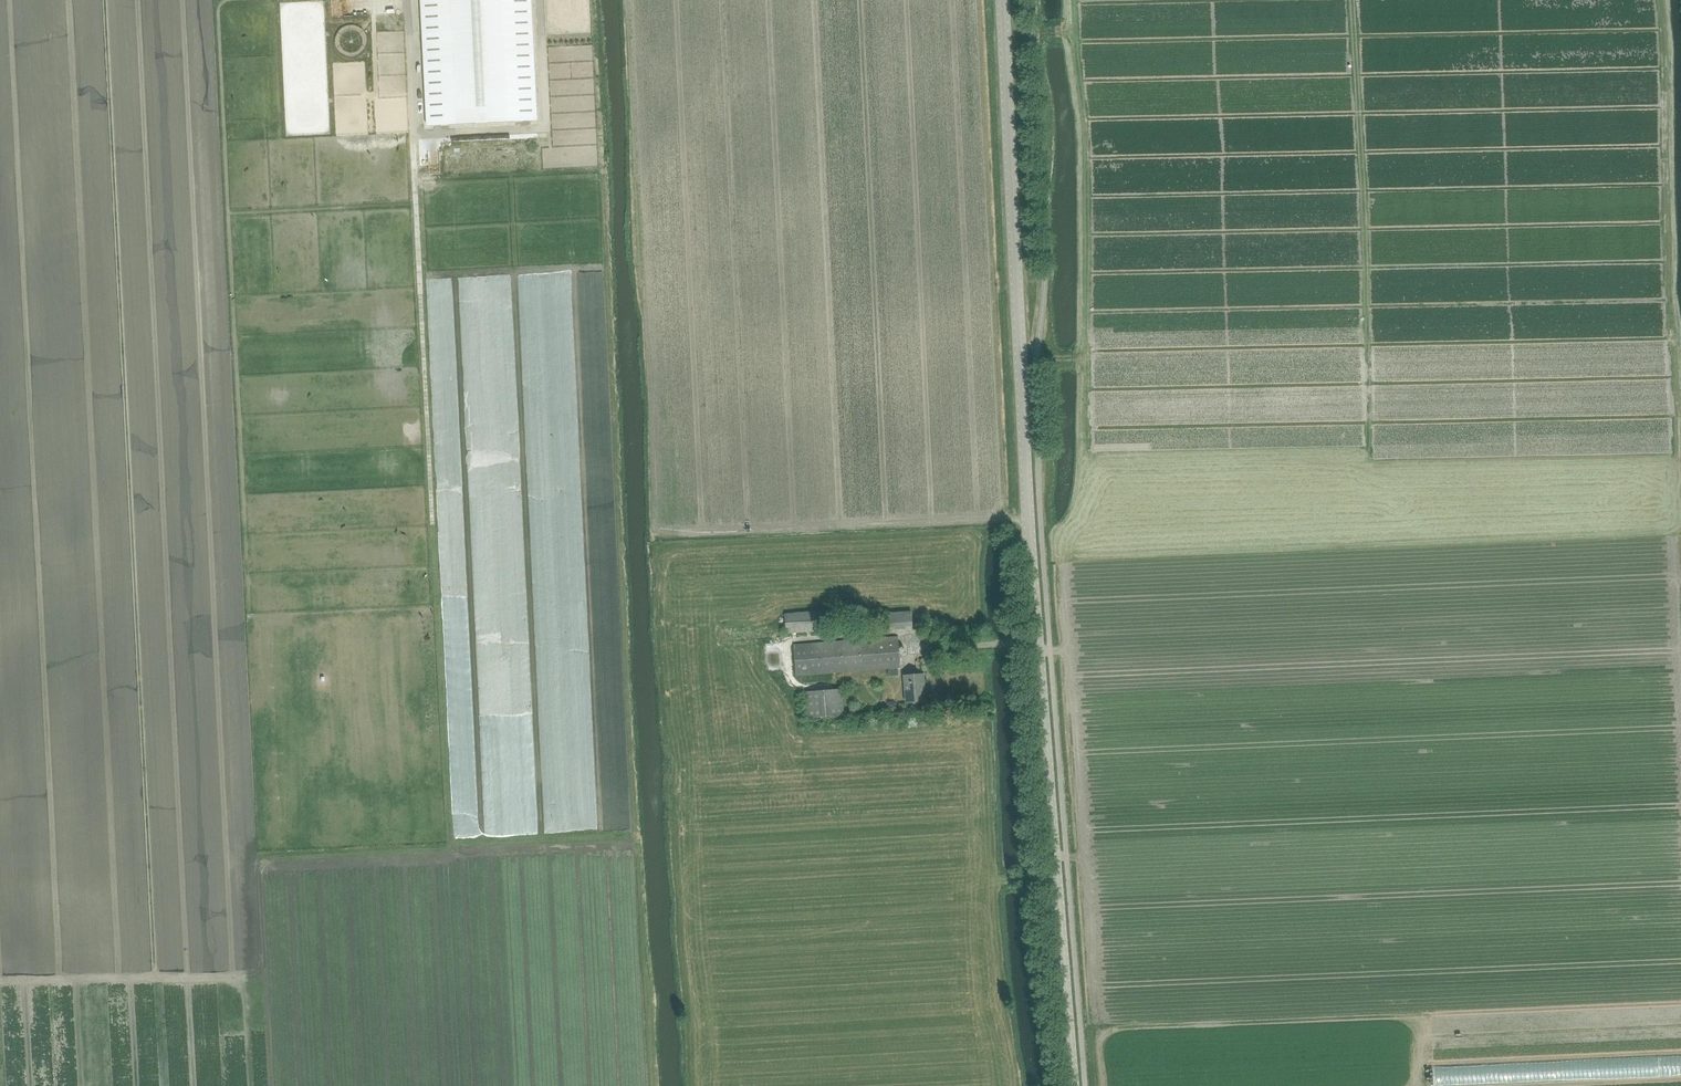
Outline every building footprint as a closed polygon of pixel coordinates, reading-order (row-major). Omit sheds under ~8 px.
[(273,6),(278,11),(288,0),(278,0),(273,6)] [(427,125),(537,119),(531,0),(421,0),(427,125)] [(787,633),(817,631),(815,612),(785,614),(787,633)] [(906,626),(912,625),(912,612),(888,614),(889,629),(906,628),(906,626)] [(796,675),(900,667),(898,637),(794,645),(796,675)] [(906,702),(925,701),(923,674),(904,675),(906,702)] [(809,718),(844,715),(842,689),(807,692),(809,718)]
